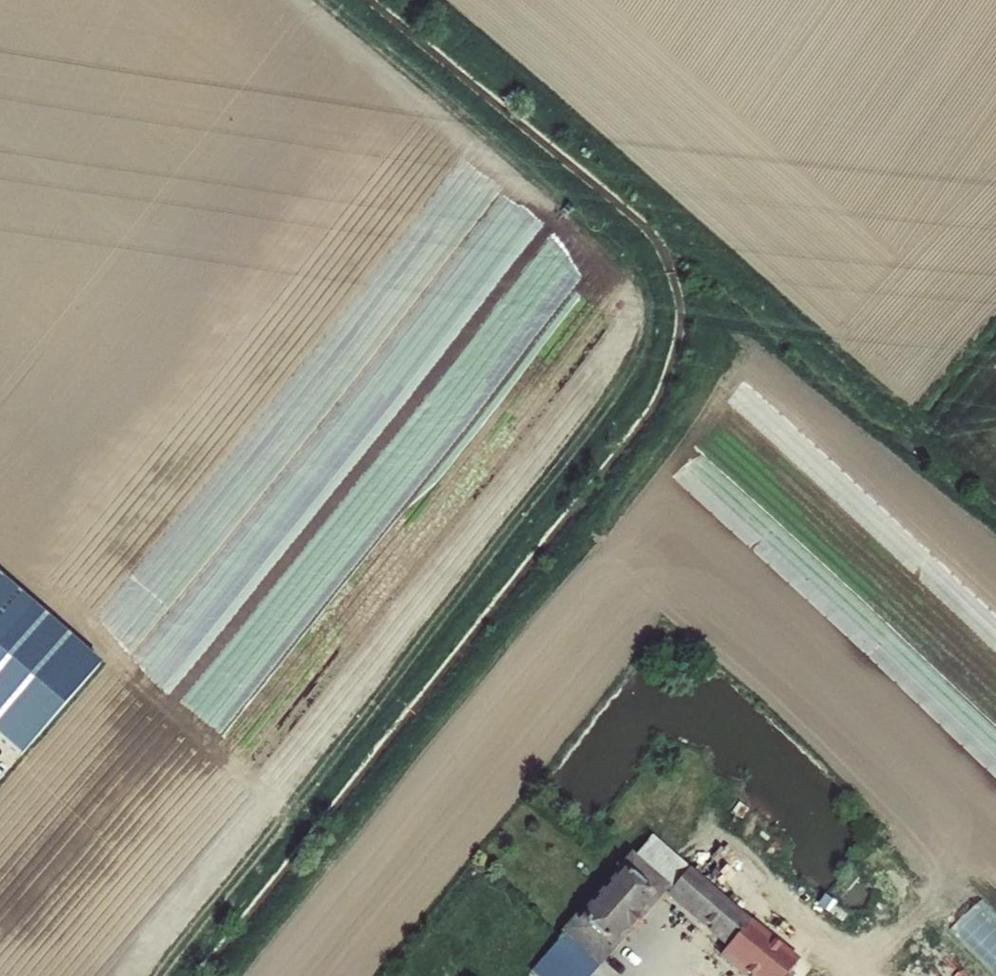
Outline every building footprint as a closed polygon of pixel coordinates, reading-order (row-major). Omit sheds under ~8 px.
[(0,576),(0,743),(15,756),(98,661),(0,576)] [(537,969),(545,975),(588,975),(663,889),(731,947),(723,956),(746,975),(787,975),(796,965),(647,839),(537,969)]
